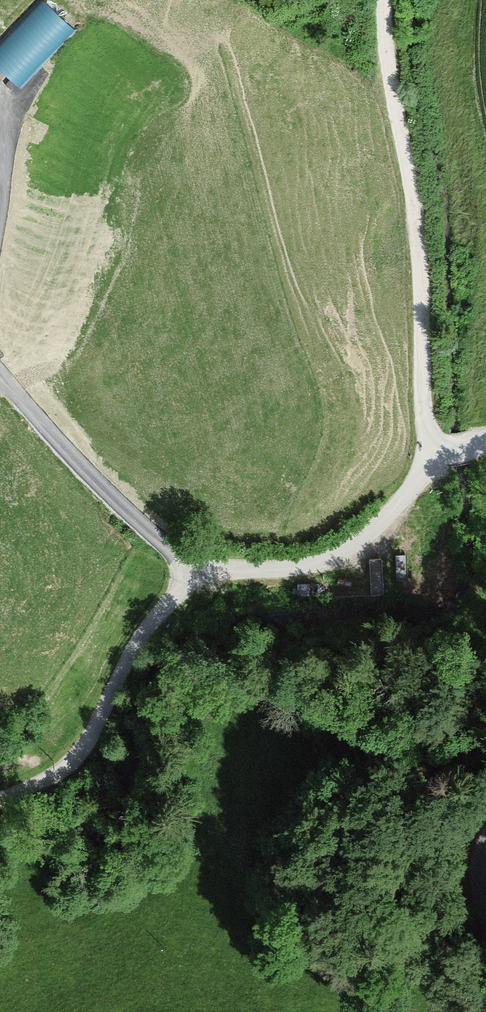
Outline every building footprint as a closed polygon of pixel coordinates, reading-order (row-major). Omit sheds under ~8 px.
[(0,35),(0,57),(23,79),(79,19),(58,0),(33,0),(0,35)] [(0,67),(0,99),(11,110),(27,95),(0,67)]
